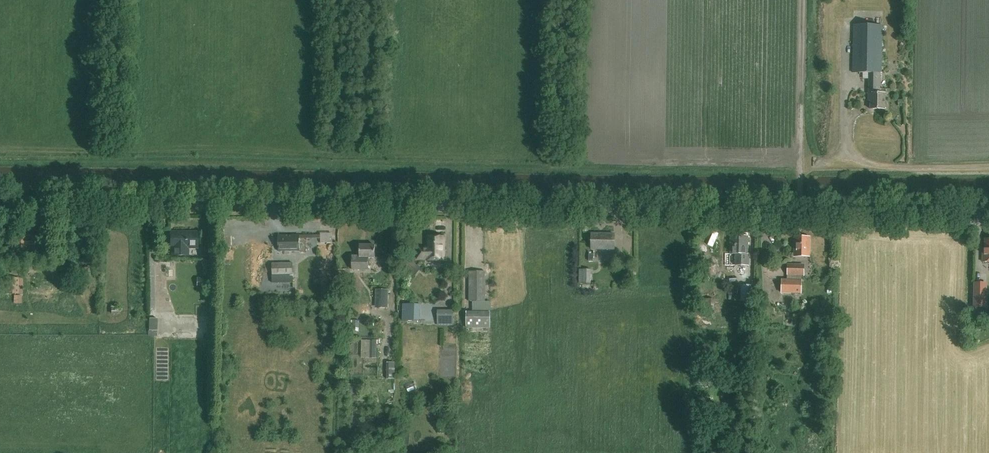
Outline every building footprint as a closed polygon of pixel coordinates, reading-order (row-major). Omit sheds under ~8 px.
[(882,25),(854,25),(853,73),(869,73),(869,101),(871,101),(870,109),(885,109),(885,94),(875,94),(875,87),(881,87),(882,25)] [(170,232),(170,248),(172,248),(172,256),(188,256),(188,248),(198,248),(198,232),(170,232)] [(615,234),(591,234),(591,249),(614,249),(615,234)] [(299,251),(299,235),(278,235),(278,251),(299,251)] [(444,236),(428,236),(428,248),(418,248),(417,249),(416,257),(418,259),(426,259),(426,260),(444,260),(444,236)] [(748,236),(731,236),(730,254),(736,254),(735,265),(749,265),(749,254),(748,254),(748,236)] [(810,237),(794,237),(794,256),(810,256),(810,237)] [(375,245),(359,245),(359,256),(352,256),(352,270),(368,270),(368,258),(375,258),(375,245)] [(213,257),(213,247),(200,247),(201,258),(213,257)] [(421,268),(405,256),(399,264),(415,276),(421,268)] [(293,283),(292,263),(272,264),(272,283),(293,283)] [(803,265),(786,264),(786,276),(803,276),(803,265)] [(85,271),(85,267),(79,267),(79,281),(90,281),(90,271),(85,271)] [(590,269),(581,269),(581,283),(589,283),(590,269)] [(483,271),(467,271),(467,301),(483,301),(483,271)] [(16,278),(3,278),(3,294),(16,294),(16,278)] [(800,280),(780,279),(779,293),(800,294),(800,280)] [(985,282),(972,282),(971,307),(984,307),(985,282)] [(751,285),(741,285),(741,302),(751,302),(751,285)] [(387,289),(375,289),(375,308),(387,308),(387,289)] [(490,302),(472,302),(472,311),(490,311),(490,302)] [(453,310),(437,310),(437,323),(453,323),(453,310)] [(488,312),(464,311),(464,328),(488,328),(488,312)] [(395,354),(386,354),(386,379),(395,379),(395,354)]
